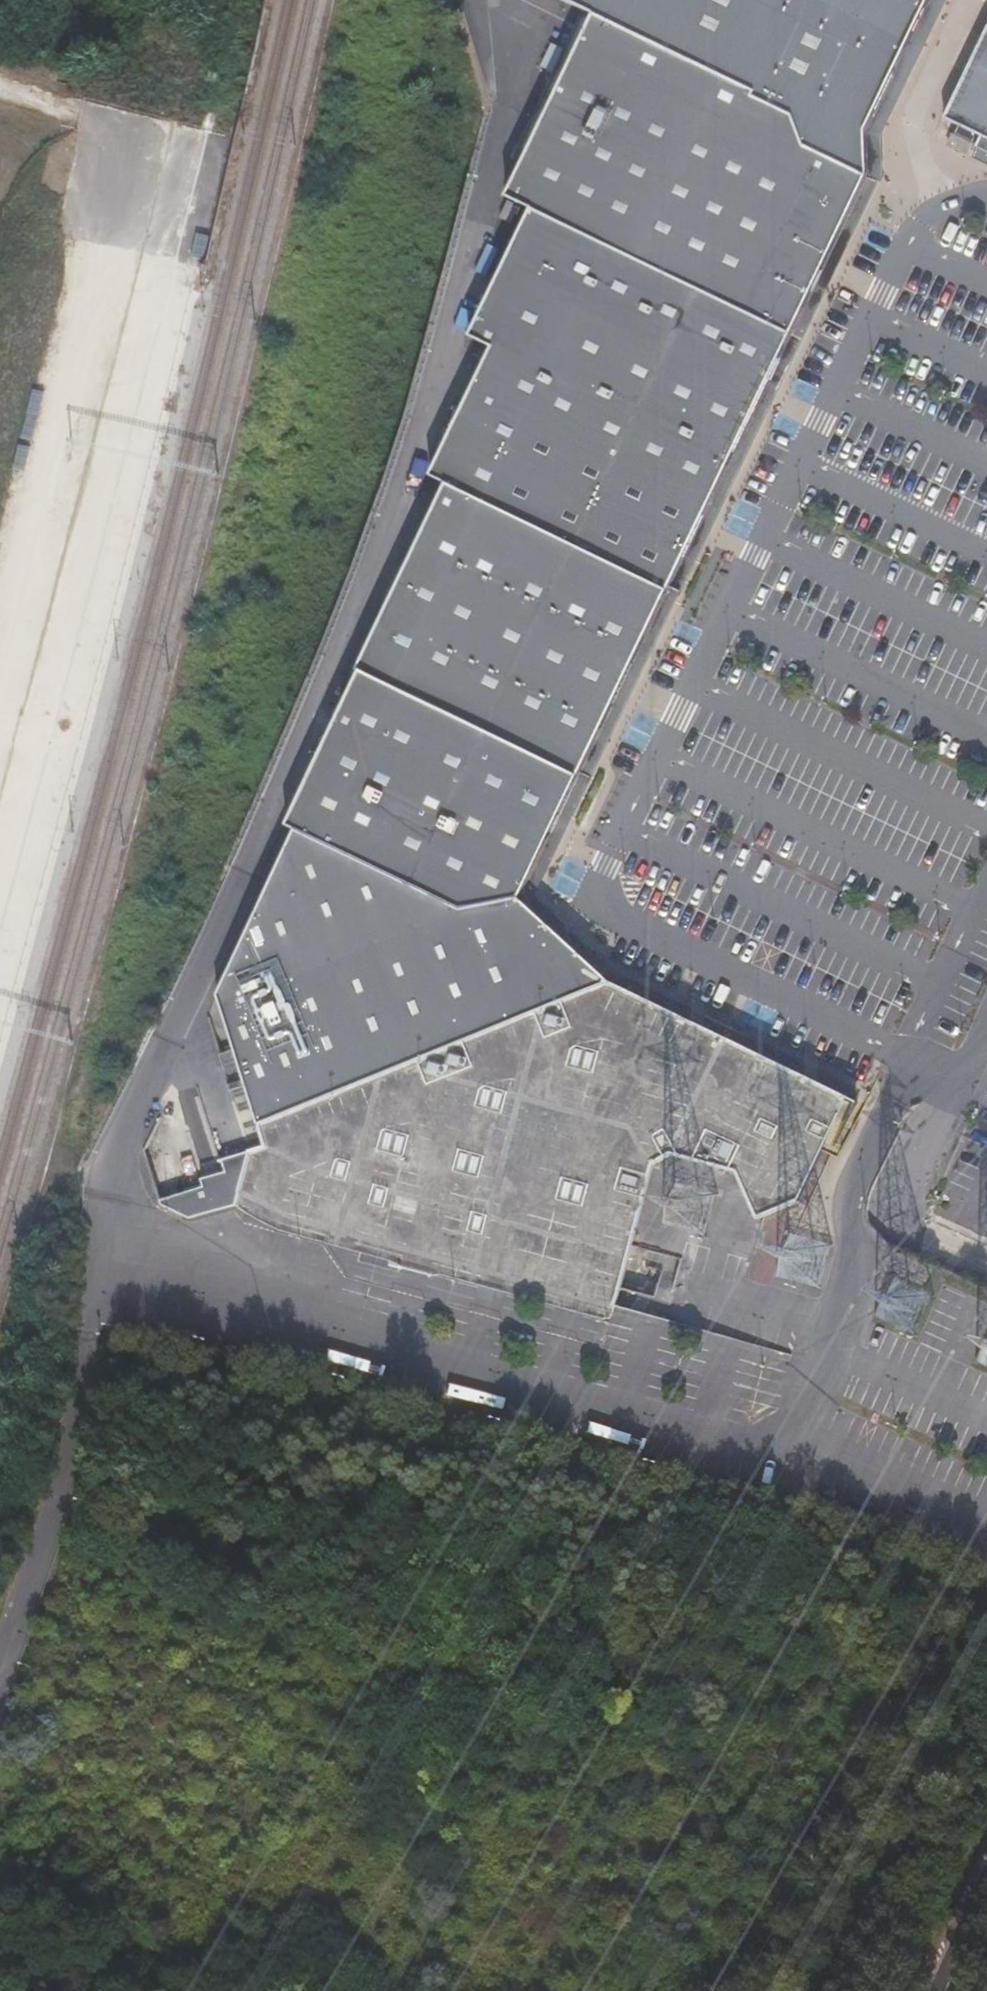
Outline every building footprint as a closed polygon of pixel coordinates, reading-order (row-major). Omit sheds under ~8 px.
[(547,79),(521,137),(529,142),(510,188),(523,197),(465,326),(487,339),(429,468),(443,475),(289,810),(296,813),(221,979),(238,1043),(225,1045),(252,1136),(241,1183),(301,1209),(618,1289),(654,1148),(674,1135),(736,1155),(760,1216),(801,1198),(849,1096),(612,979),(522,895),(860,162),(858,129),(857,114),(911,0),(585,0),(547,79)] [(938,99),(986,123),(986,0),(985,0),(938,99)]
